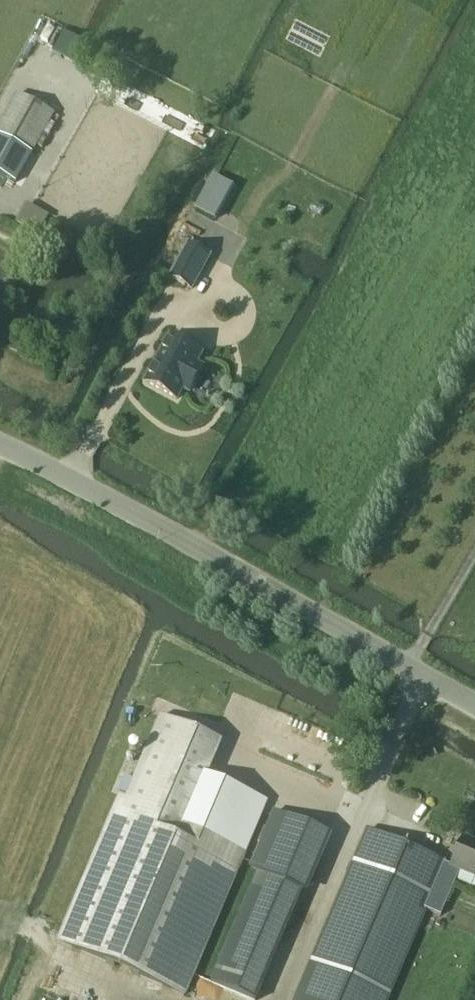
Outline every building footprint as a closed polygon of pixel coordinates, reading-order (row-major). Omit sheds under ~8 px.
[(55,114),(17,93),(0,125),(0,175),(16,184),(55,114)] [(227,201),(208,190),(203,199),(222,210),(227,201)] [(14,224),(37,235),(47,215),(24,204),(14,224)] [(188,245),(170,278),(191,290),(210,256),(188,245)] [(170,337),(146,383),(177,399),(182,389),(190,392),(202,368),(195,365),(201,353),(170,337)] [(62,934),(58,943),(184,997),(246,850),(267,801),(209,777),(199,773),(214,739),(161,717),(148,747),(134,781),(126,798),(121,796),(66,926),(62,934)] [(378,741),(384,728),(376,724),(370,737),(378,741)] [(250,999),(255,999),(326,834),(271,811),(248,866),(263,873),(215,985),(250,999)] [(445,863),(368,830),(296,999),(387,999),(425,909),(441,916),(460,872),(474,878),(474,845),(464,840),(452,867),(445,864),(445,863)]
